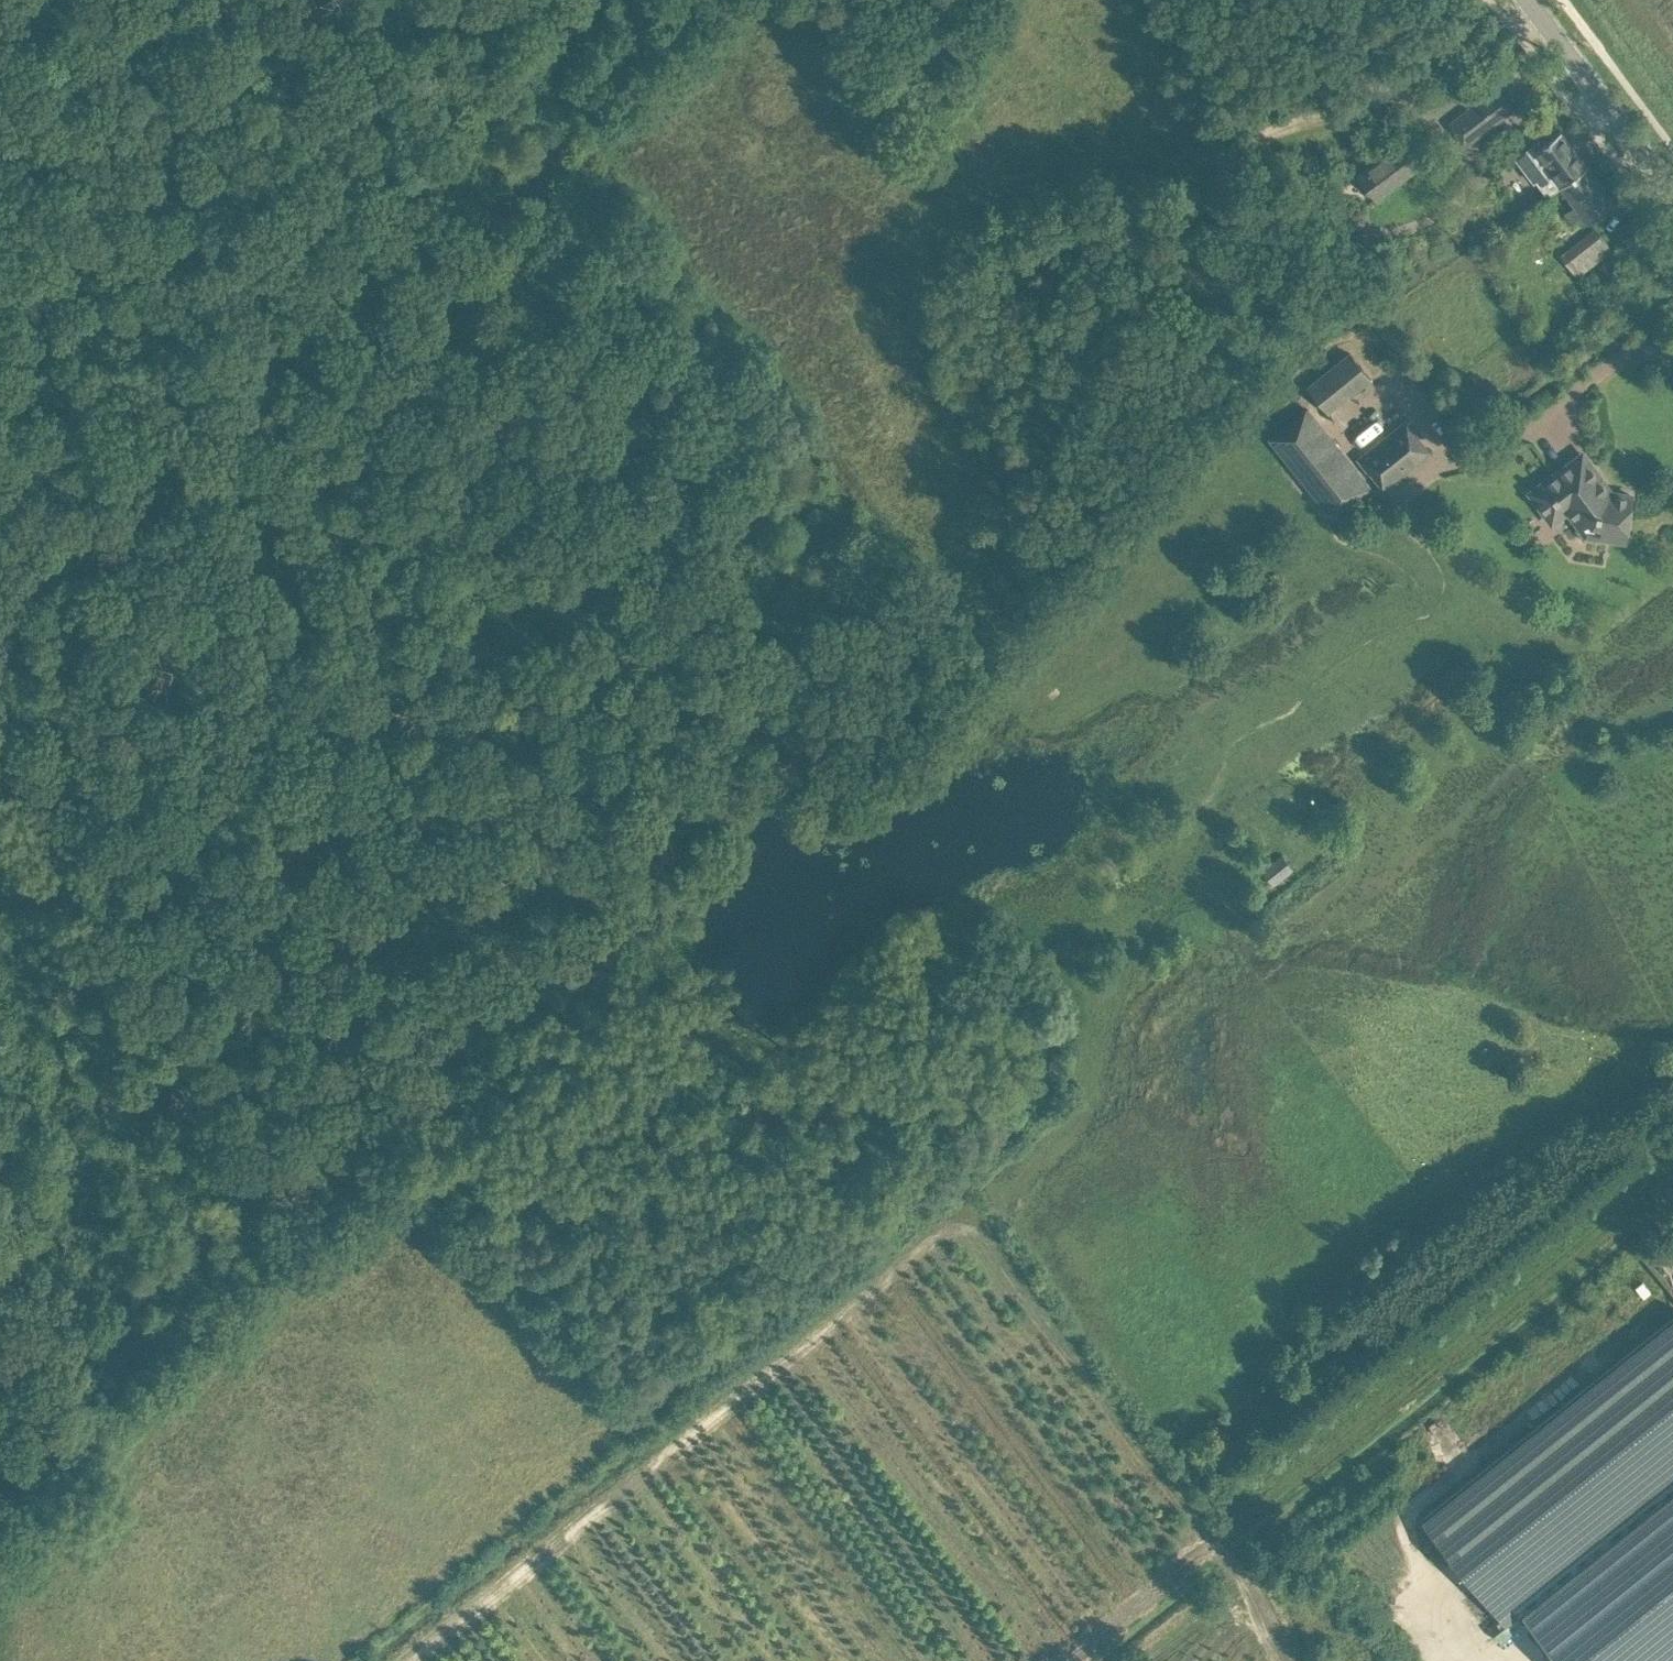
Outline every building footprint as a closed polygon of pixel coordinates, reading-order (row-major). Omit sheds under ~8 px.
[(1496,88),(1450,122),(1466,143),(1482,132),(1479,128),(1493,117),(1496,121),(1512,109),(1496,88)] [(1586,164),(1584,161),(1561,131),(1561,129),(1536,149),(1533,144),(1516,157),(1534,180),(1537,177),(1549,193),(1561,185),(1587,166),(1587,165),(1588,165),(1587,164),(1586,164)] [(1397,146),(1359,174),(1375,196),(1413,167),(1397,146)] [(1613,200),(1587,166),(1561,185),(1573,201),(1563,208),(1573,221),(1582,214),(1588,221),(1615,201),(1614,200),(1613,200)] [(1576,242),(1561,253),(1577,274),(1612,248),(1596,227),(1576,242)] [(1330,411),(1373,377),(1351,348),(1307,383),(1330,411)] [(1308,406),(1269,437),(1332,516),(1371,485),(1308,406)] [(1360,457),(1383,486),(1429,450),(1405,420),(1360,457)] [(1611,491),(1611,490),(1583,452),(1530,491),(1552,521),(1568,509),(1580,525),(1575,528),(1583,538),(1602,541),(1602,536),(1625,539),(1632,494),(1611,491)] [(1656,1253),(1667,1268),(1672,1264),(1672,1239),(1656,1253)] [(1422,1519),(1505,1622),(1521,1608),(1564,1660),(1670,1660),(1672,1659),(1672,1317),(1422,1519)]
